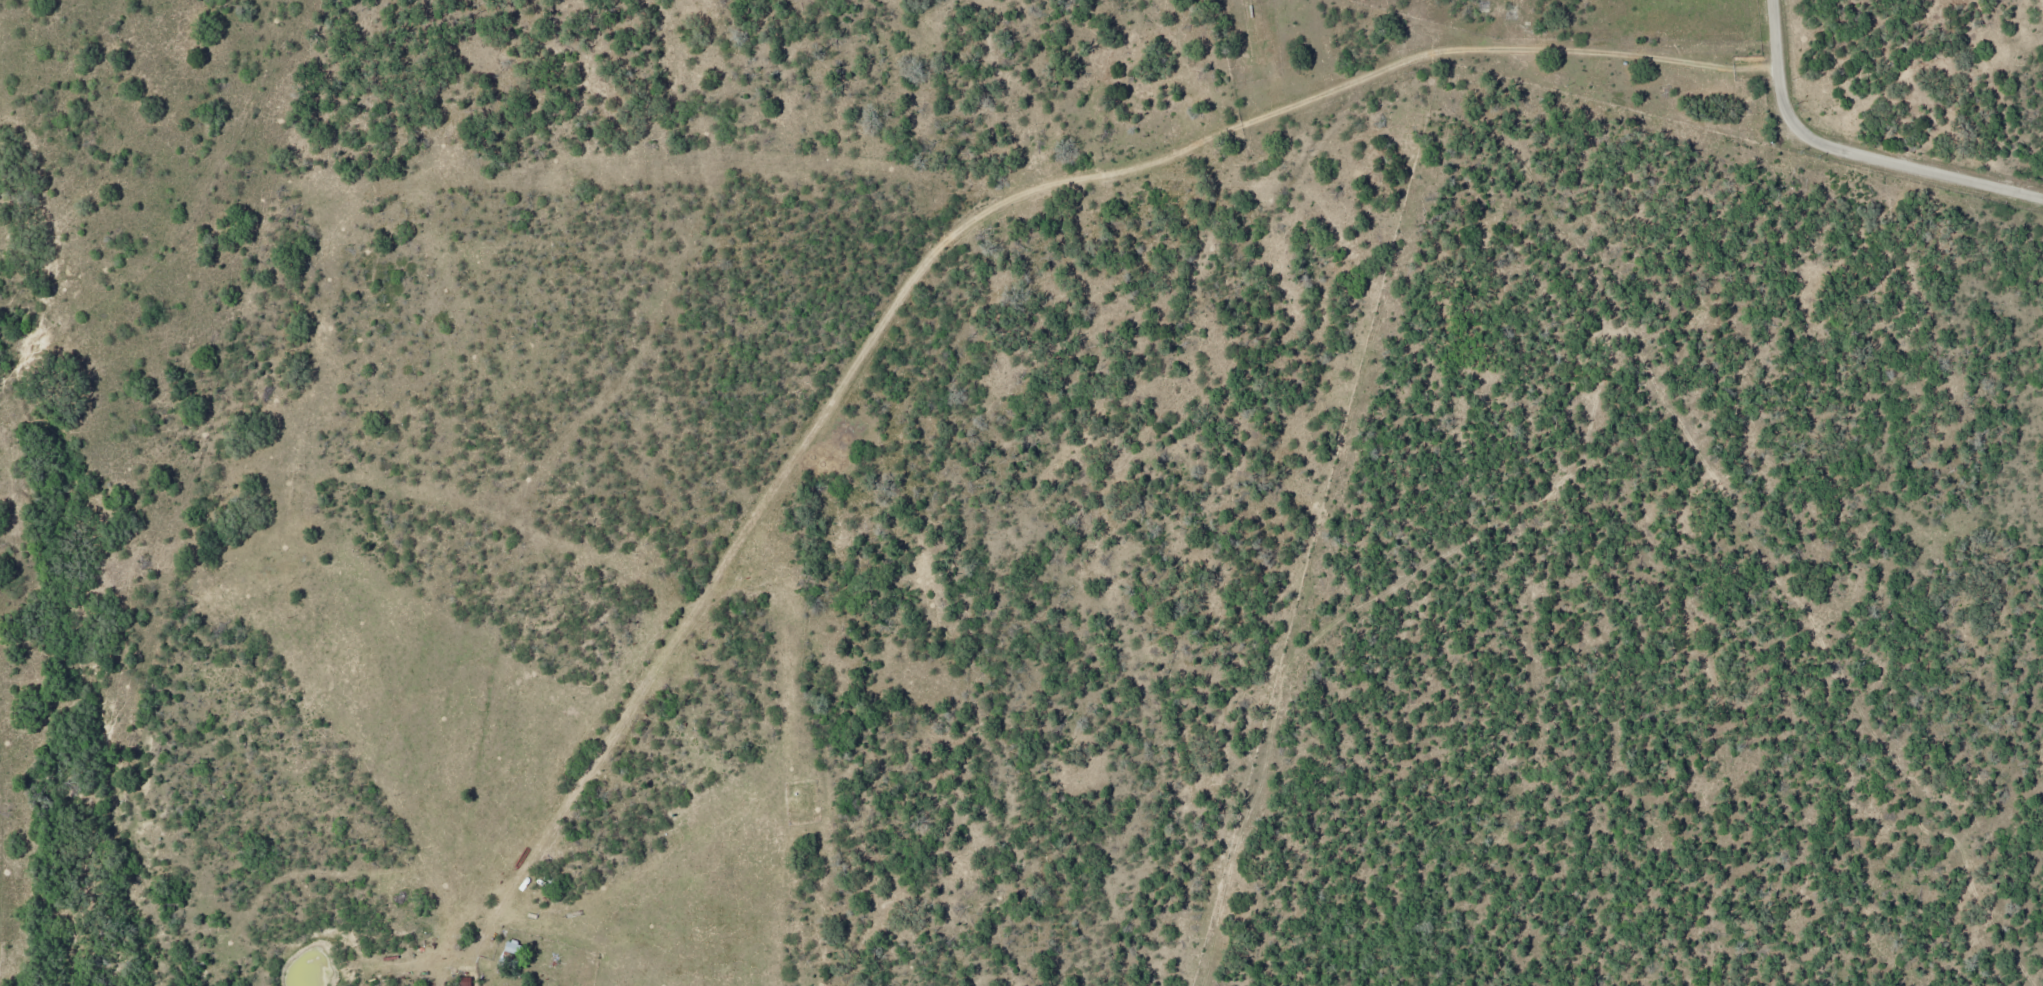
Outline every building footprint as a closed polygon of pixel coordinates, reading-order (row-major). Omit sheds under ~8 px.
[(525,942),(509,938),(503,964),(519,968),(525,942)]
